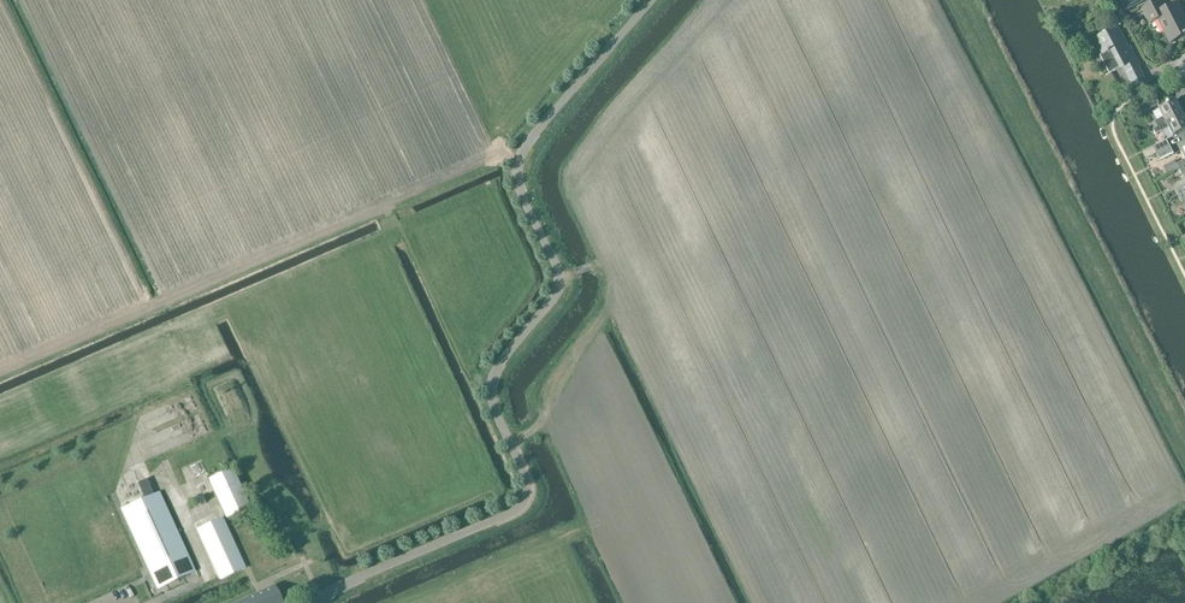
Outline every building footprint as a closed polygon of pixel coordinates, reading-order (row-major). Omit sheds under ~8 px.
[(1125,12),(1148,0),(1119,0),(1125,12)] [(1144,10),(1150,23),(1158,19),(1170,42),(1184,35),(1184,20),(1176,3),(1164,10),(1160,2),(1144,10)] [(1125,73),(1126,72),(1134,87),(1145,81),(1137,66),(1138,66),(1131,52),(1130,52),(1117,28),(1087,44),(1094,40),(1102,55),(1100,56),(1109,74),(1104,76),(1104,77),(1122,67),(1125,73)] [(1138,107),(1142,113),(1159,104),(1156,98),(1138,107)] [(1163,117),(1154,122),(1157,127),(1183,114),(1176,100),(1159,109),(1163,117)] [(1169,128),(1173,136),(1184,130),(1184,117),(1183,114),(1157,127),(1153,129),(1156,134),(1169,128)] [(1167,141),(1153,148),(1157,154),(1171,147),(1167,141)] [(1174,154),(1171,147),(1157,154),(1160,162),(1174,154)] [(1176,164),(1179,170),(1184,166),(1184,149),(1181,151),(1184,160),(1176,164)] [(1170,164),(1163,167),(1167,175),(1174,171),(1170,164)] [(1175,190),(1178,196),(1184,193),(1184,185),(1175,190)] [(232,470),(210,481),(227,518),(249,508),(232,470)] [(154,496),(146,479),(137,483),(145,500),(123,510),(153,576),(189,559),(158,494),(154,496)] [(243,565),(222,519),(198,530),(219,576),(243,565)] [(270,562),(267,556),(250,564),(252,568),(256,566),(257,568),(270,562)] [(274,588),(239,602),(281,602),(274,588)]
